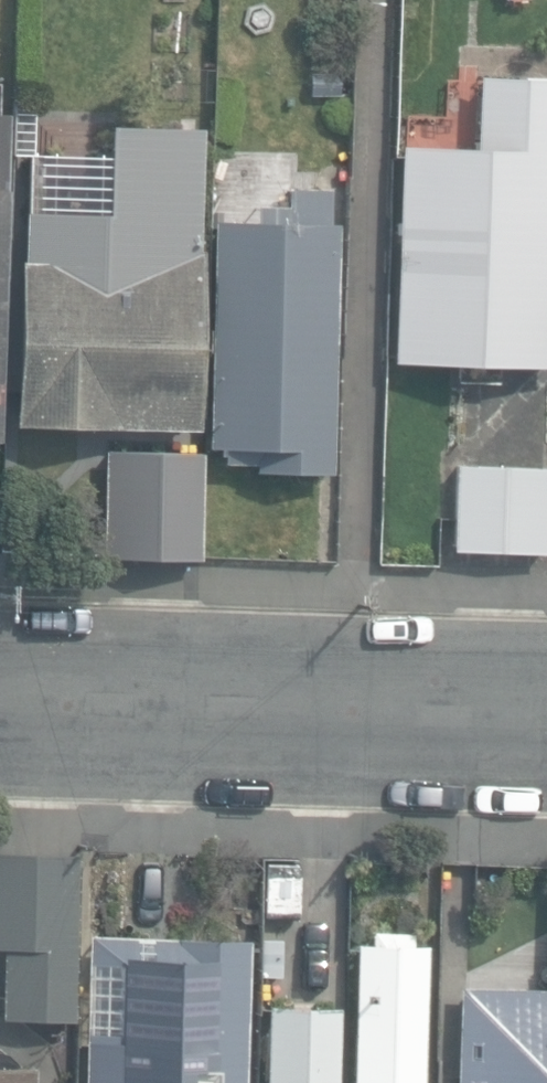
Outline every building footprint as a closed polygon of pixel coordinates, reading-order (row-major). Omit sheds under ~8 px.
[(197,98),(197,41),(161,41),(161,98),(197,98)] [(312,69),(311,95),(342,96),(343,70),(312,69)] [(496,381),(497,365),(546,367),(546,79),(478,75),(475,135),(463,134),(462,148),(402,145),(402,163),(393,360),(457,363),(456,379),(496,381)] [(15,424),(195,430),(201,252),(193,252),(198,126),(105,122),(101,215),(22,212),(15,424)] [(253,470),(327,473),(337,224),(329,224),(330,191),(290,189),(289,208),(254,206),(254,221),(217,220),(207,449),(212,449),(212,462),(253,465),(253,470)] [(453,550),(544,552),(545,468),(454,467),(453,550)] [(156,555),(204,557),(207,481),(160,479),(156,555)] [(76,854),(0,853),(0,949),(1,949),(0,1019),(73,1020),(76,854)] [(251,940),(89,933),(83,1082),(244,1082),(251,940)] [(424,944),(357,942),(353,1082),(421,1082),(424,944)] [(459,987),(457,1082),(546,1082),(546,989),(459,987)] [(339,1005),(267,1002),(264,1082),(336,1082),(339,1005)] [(37,1064),(0,1063),(0,1082),(36,1082),(37,1064)]
